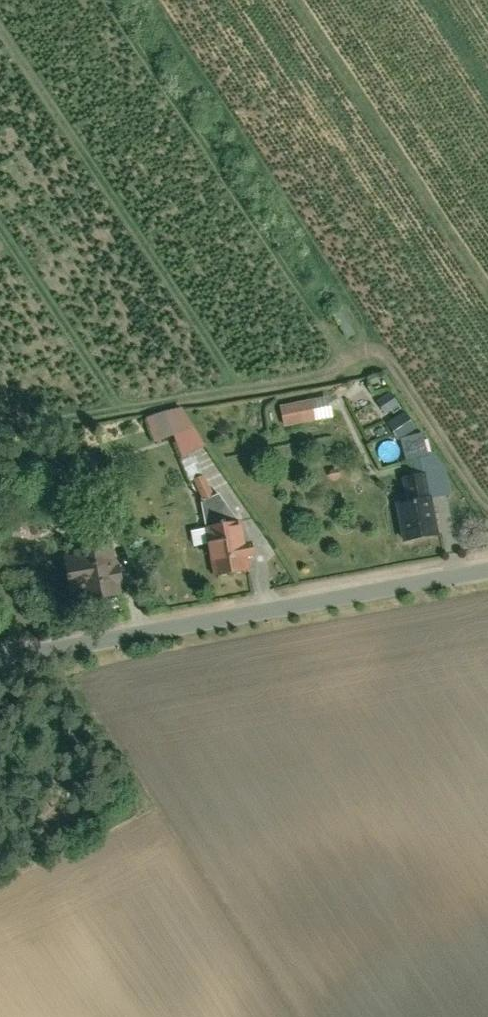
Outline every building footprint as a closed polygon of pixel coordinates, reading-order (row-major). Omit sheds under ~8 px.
[(332,394),(284,404),(288,424),(336,415),(332,394)] [(186,407),(152,414),(159,440),(176,435),(185,455),(209,443),(186,407)] [(426,432),(406,437),(411,457),(430,452),(426,432)] [(449,468),(439,451),(427,455),(431,473),(435,497),(454,494),(449,468)] [(409,477),(413,501),(435,497),(431,473),(409,477)] [(198,478),(207,498),(217,496),(208,474),(198,478)] [(205,499),(210,526),(243,521),(224,494),(217,496),(207,498),(205,499)] [(413,501),(403,503),(409,539),(441,534),(435,497),(413,501)] [(243,521),(210,526),(218,574),(254,568),(252,556),(258,555),(256,545),(250,546),(246,521),(243,521)] [(126,599),(116,544),(75,551),(76,559),(65,561),(71,595),(82,593),(85,606),(126,599)]
